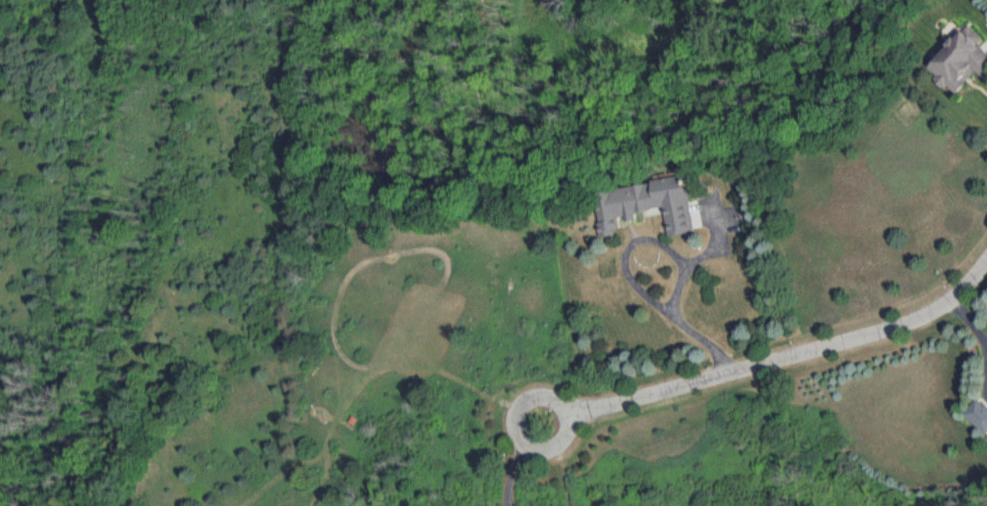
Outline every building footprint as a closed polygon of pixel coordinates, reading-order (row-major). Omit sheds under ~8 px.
[(956,97),(980,74),(986,82),(986,20),(981,26),(977,21),(928,69),(956,97)] [(604,189),(607,236),(620,235),(618,217),(669,214),(670,235),(694,233),(690,184),(604,189)] [(978,399),(964,415),(986,434),(986,406),(978,399)]
